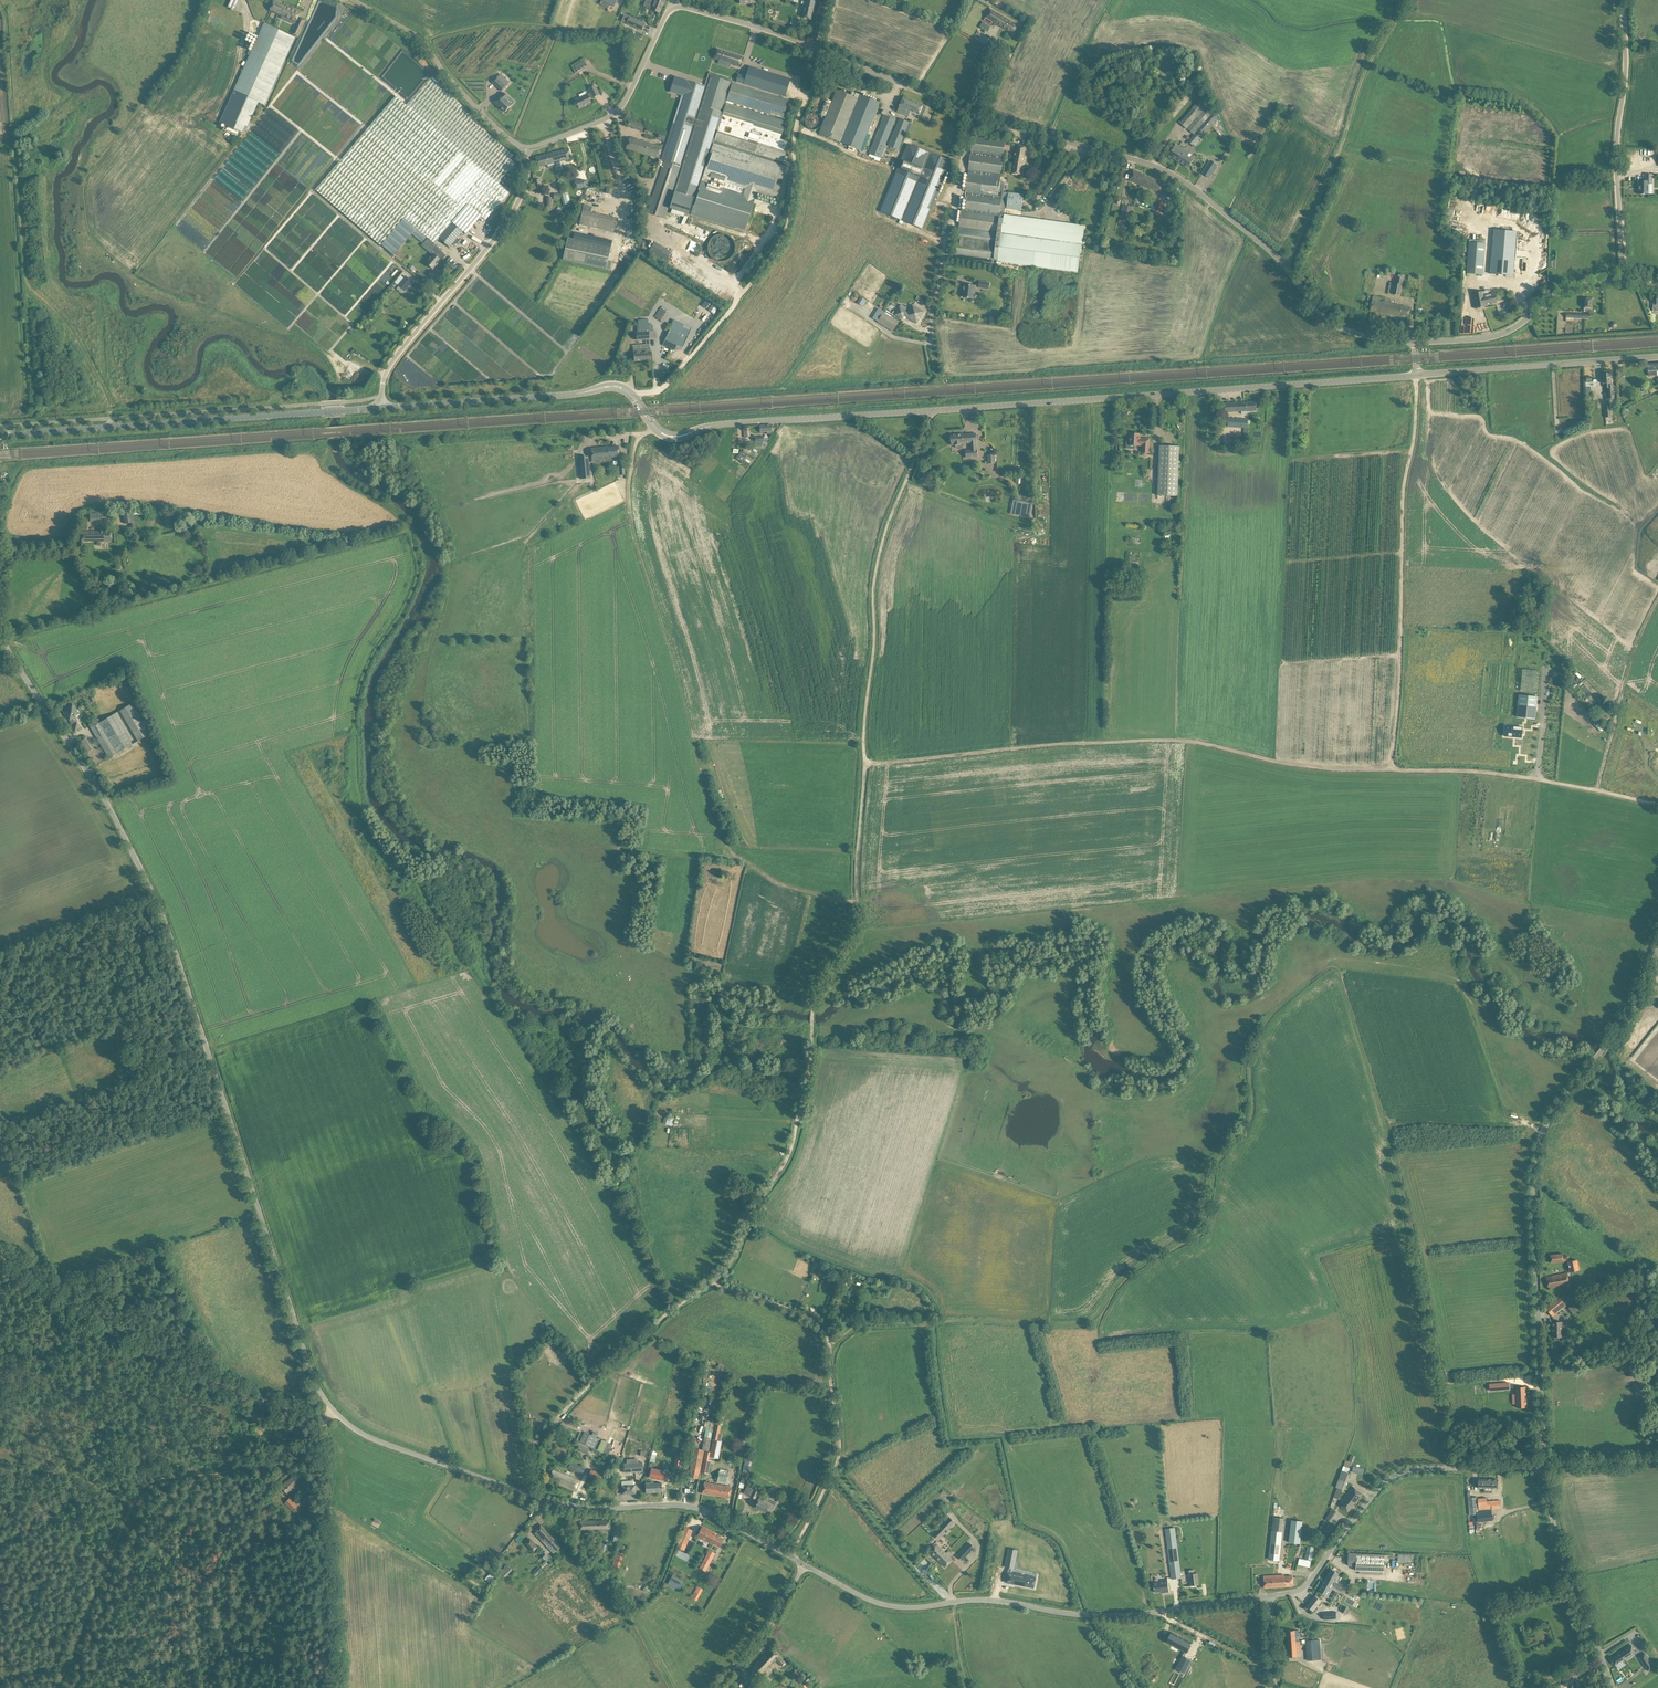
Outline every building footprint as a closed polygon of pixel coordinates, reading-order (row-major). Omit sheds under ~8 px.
[(618,0),(602,0),(600,4),(608,9),(610,5),(614,7),(618,0)] [(643,6),(651,10),(660,13),(663,6),(657,4),(656,5),(654,4),(654,2),(652,1),(651,2),(648,0),(646,0),(643,6)] [(801,17),(811,19),(816,0),(805,0),(801,17)] [(300,12),(274,1),(270,11),(282,16),(283,15),(296,22),(300,12)] [(992,25),(993,22),(1013,34),(1019,24),(991,8),(984,20),(992,25)] [(645,23),(629,17),(626,23),(642,30),(645,23)] [(265,105),(295,37),(264,23),(234,91),(220,121),(244,132),(248,127),(259,102),(265,105)] [(302,27),(297,24),(292,34),(298,37),(302,27)] [(717,49),(714,59),(739,66),(742,57),(717,49)] [(587,67),(583,61),(574,66),(577,73),(587,67)] [(749,66),(744,84),(785,97),(790,79),(749,66)] [(662,159),(662,160),(683,167),(670,208),(746,232),(754,203),(758,193),(777,199),(788,164),(781,162),(787,145),(788,142),(780,139),(786,120),(782,118),(787,100),(742,86),(734,83),(733,83),(733,81),(709,73),(705,86),(675,76),(670,92),(682,96),(671,131),(662,159)] [(507,86),(497,76),(492,82),(502,91),(507,86)] [(396,96),(316,190),(380,245),(381,245),(394,255),(412,234),(422,242),(427,237),(430,240),(435,244),(439,238),(449,247),(463,231),(466,234),(481,216),(486,220),(509,193),(498,183),(515,163),(510,159),(513,155),(470,118),(471,117),(461,108),(462,106),(429,78),(406,105),(396,96)] [(591,92),(576,100),(580,108),(591,103),(589,99),(593,97),(599,94),(595,86),(589,89),(591,92)] [(836,90),(819,133),(861,150),(880,103),(855,92),(853,97),(836,90)] [(505,112),(512,105),(505,99),(508,96),(504,93),(502,95),(502,94),(494,102),(498,106),(505,112)] [(903,97),(897,112),(908,116),(910,111),(919,115),(923,106),(903,97)] [(1215,110),(1208,104),(1201,98),(1180,123),(1187,129),(1187,128),(1194,134),(1188,142),(1194,147),(1218,119),(1212,114),(1215,110)] [(264,115),(235,153),(237,153),(242,157),(231,157),(225,165),(242,178),(252,175),(259,180),(266,170),(264,169),(264,165),(262,168),(260,168),(260,165),(258,163),(256,157),(275,157),(282,148),(282,147),(285,146),(285,141),(286,139),(277,132),(276,128),(269,123),(266,123),(266,119),(268,118),(264,115)] [(884,115),(868,154),(880,158),(896,119),(884,115)] [(630,118),(627,127),(642,131),(645,123),(630,118)] [(909,122),(899,119),(894,131),(893,131),(888,146),(899,150),(904,136),(903,135),(909,122)] [(223,130),(237,136),(240,131),(226,125),(223,130)] [(1001,174),(1005,146),(1005,141),(974,136),(969,170),(1001,174)] [(626,149),(659,158),(662,147),(629,138),(626,149)] [(895,176),(880,212),(922,229),(938,191),(950,161),(945,159),(917,148),(909,144),(908,144),(895,174),(895,176)] [(1017,144),(1016,149),(1011,172),(1022,174),(1028,146),(1017,144)] [(1181,153),(1183,149),(1176,144),(1169,155),(1180,162),(1183,159),(1181,158),(1184,155),(1181,153)] [(567,149),(551,153),(554,163),(570,159),(567,149)] [(1195,156),(1190,153),(1183,149),(1181,153),(1184,155),(1181,158),(1183,159),(1180,162),(1188,167),(1195,156)] [(1245,153),(1249,158),(1254,154),(1251,149),(1245,153)] [(551,153),(535,157),(538,167),(547,165),(548,168),(554,166),(554,163),(551,153)] [(1212,173),(1217,164),(1211,160),(1206,169),(1212,173)] [(664,219),(682,167),(664,161),(647,213),(664,219)] [(1140,185),(1144,175),(1133,171),(1129,180),(1140,185)] [(962,209),(956,255),(961,256),(991,260),(991,261),(993,261),(993,260),(997,261),(1078,272),(1085,226),(1004,215),(1005,208),(1021,211),(1023,194),(999,191),(1000,178),(992,177),(969,173),(966,192),(968,192),(966,210),(962,209)] [(1652,183),(1652,174),(1645,174),(1645,181),(1638,181),(1638,187),(1639,187),(1639,194),(1648,194),(1648,183),(1652,183)] [(1144,175),(1140,185),(1151,189),(1151,188),(1160,192),(1164,183),(1144,175)] [(542,188),(540,179),(534,181),(536,190),(542,188)] [(1154,210),(1161,213),(1165,203),(1158,200),(1154,210)] [(617,218),(591,212),(593,207),(588,206),(588,205),(584,204),(579,225),(614,233),(617,218)] [(1133,207),(1124,205),(1119,223),(1129,226),(1133,207)] [(1513,276),(1517,232),(1494,230),(1491,274),(1513,276)] [(734,250),(734,249),(734,247),(733,245),(732,242),(731,241),(728,239),(726,238),(724,237),(721,237),(719,237),(716,238),(715,239),(713,241),(711,242),(710,245),(709,247),(709,249),(709,252),(710,254),(711,257),(713,258),(714,260),(716,261),(719,262),(721,262),(724,262),(726,261),(728,260),(730,259),(732,257),(733,255),(734,252),(734,250)] [(606,269),(611,247),(567,238),(563,259),(606,269)] [(665,264),(672,253),(655,242),(648,253),(665,264)] [(1483,275),(1486,244),(1469,242),(1466,273),(1483,275)] [(426,263),(433,269),(437,264),(438,265),(442,260),(436,256),(439,253),(440,254),(443,250),(437,246),(434,250),(436,251),(434,254),(426,263)] [(1391,294),(1400,296),(1404,275),(1398,274),(1396,283),(1393,282),(1391,294)] [(413,285),(406,279),(399,288),(406,294),(413,285)] [(964,284),(963,288),(965,289),(964,297),(974,299),(976,286),(964,284)] [(1488,290),(1472,293),(1475,308),(1487,306),(1487,305),(1497,303),(1495,294),(1489,295),(1488,290)] [(1410,307),(1385,302),(1386,298),(1373,295),(1370,311),(1408,318),(1410,307)] [(860,297),(857,302),(863,306),(866,300),(860,297)] [(1584,299),(1584,312),(1588,312),(1588,308),(1592,308),(1592,299),(1587,298),(1587,299),(1584,299)] [(900,308),(896,314),(902,318),(904,315),(916,322),(923,312),(912,306),(908,313),(900,308)] [(898,321),(883,312),(884,311),(879,308),(873,318),(878,321),(877,322),(892,331),(898,321)] [(664,310),(658,319),(663,323),(670,313),(664,310)] [(637,332),(636,332),(636,341),(649,339),(656,339),(656,331),(653,331),(653,324),(648,324),(648,319),(638,320),(638,322),(638,332),(637,332)] [(667,335),(663,345),(675,350),(676,348),(681,350),(686,338),(691,328),(674,320),(672,325),(669,330),(666,328),(665,330),(669,332),(667,335)] [(650,347),(634,348),(635,361),(651,360),(650,347)] [(1657,371),(1657,363),(1647,364),(1648,372),(1648,376),(1657,375),(1657,371)] [(1613,391),(1613,384),(1611,384),(1611,379),(1610,379),(1609,373),(1603,373),(1603,383),(1607,383),(1608,385),(1607,385),(1607,390),(1605,390),(1605,393),(1604,394),(1605,395),(1606,399),(1614,398),(1614,391),(1613,391)] [(1256,401),(1244,402),(1225,403),(1225,412),(1257,410),(1256,401)] [(1247,432),(1248,427),(1248,419),(1228,418),(1228,426),(1230,426),(1229,434),(1239,434),(1239,431),(1247,432)] [(1585,419),(1563,431),(1565,436),(1587,423),(1585,419)] [(772,434),(772,431),(771,425),(760,426),(760,432),(767,432),(767,434),(772,434)] [(977,442),(977,439),(977,433),(963,434),(951,435),(952,445),(954,445),(955,445),(956,446),(956,447),(956,448),(957,448),(958,448),(959,448),(960,448),(960,447),(961,447),(961,446),(961,445),(962,445),(962,444),(964,444),(964,443),(971,443),(972,450),(966,450),(966,458),(978,457),(978,450),(977,450),(977,442)] [(1149,453),(1150,444),(1150,439),(1145,438),(1145,441),(1140,440),(1140,434),(1130,433),(1130,445),(1142,446),(1142,453),(1149,453)] [(608,447),(591,448),(591,449),(592,459),(592,460),(610,458),(609,457),(619,456),(619,457),(620,457),(619,446),(618,446),(608,447)] [(1159,446),(1157,495),(1178,496),(1180,446),(1159,446)] [(995,454),(988,455),(988,464),(996,463),(995,454)] [(736,459),(742,463),(745,459),(740,455),(736,459)] [(588,456),(578,457),(580,478),(590,478),(588,456)] [(1029,504),(1017,501),(1015,512),(1027,515),(1029,504)] [(122,512),(124,524),(130,523),(131,529),(136,528),(135,521),(134,522),(132,514),(137,513),(136,510),(122,512)] [(90,522),(108,520),(108,513),(89,515),(90,522)] [(81,541),(87,541),(111,541),(111,531),(104,531),(104,527),(98,527),(98,531),(81,532),(81,541)] [(1523,669),(1520,690),(1537,692),(1539,671),(1523,669)] [(1520,695),(1518,717),(1534,719),(1537,697),(1520,695)] [(119,710),(137,741),(151,733),(133,702),(119,710)] [(72,703),(62,710),(72,725),(70,726),(74,731),(80,727),(77,721),(75,722),(72,718),(75,716),(76,716),(79,714),(79,715),(81,714),(77,708),(76,709),(72,703)] [(113,755),(132,744),(114,713),(95,725),(90,728),(108,758),(113,755)] [(1505,731),(1504,736),(1521,737),(1522,727),(1517,726),(1512,726),(1512,728),(1505,727),(1505,731)] [(87,752),(93,748),(85,737),(80,741),(87,752)] [(722,789),(718,790),(724,810),(728,809),(722,789)] [(667,1115),(665,1123),(671,1125),(673,1116),(667,1115)] [(1563,1254),(1550,1255),(1551,1263),(1563,1261),(1563,1254)] [(1578,1260),(1568,1261),(1570,1272),(1580,1270),(1578,1260)] [(1567,1272),(1545,1277),(1548,1289),(1562,1286),(1562,1288),(1570,1286),(1567,1272)] [(1566,1305),(1562,1300),(1558,1296),(1545,1307),(1552,1316),(1566,1305)] [(1576,1301),(1568,1307),(1574,1314),(1577,1312),(1573,1308),(1579,1304),(1576,1301)] [(853,1315),(844,1321),(846,1325),(855,1319),(853,1315)] [(540,1325),(544,1330),(550,1324),(546,1319),(540,1325)] [(1559,1337),(1565,1337),(1564,1322),(1553,1322),(1553,1337),(1554,1337),(1554,1340),(1559,1340),(1559,1337)] [(1525,1387),(1516,1387),(1517,1407),(1526,1407),(1525,1387)] [(707,1420),(702,1449),(709,1451),(711,1438),(712,1432),(715,1421),(711,1421),(707,1420)] [(577,1441),(593,1448),(598,1438),(582,1431),(577,1441)] [(713,1439),(709,1456),(718,1458),(722,1441),(713,1439)] [(602,1440),(597,1450),(608,1456),(613,1445),(602,1440)] [(588,1455),(590,1449),(579,1443),(576,1449),(588,1455)] [(1521,1450),(1527,1456),(1532,1452),(1526,1446),(1521,1450)] [(689,1475),(688,1476),(689,1476),(689,1477),(698,1479),(704,1450),(694,1448),(689,1475)] [(676,1456),(673,1474),(679,1475),(682,1457),(676,1456)] [(704,1459),(702,1472),(708,1474),(711,1460),(704,1459)] [(582,1474),(585,1468),(571,1462),(568,1468),(582,1474)] [(642,1462),(624,1463),(625,1473),(643,1471),(642,1462)] [(575,1491),(580,1480),(553,1469),(549,1479),(557,1481),(556,1482),(575,1491)] [(601,1480),(602,1476),(600,1475),(600,1472),(591,1469),(589,1476),(601,1480)] [(651,1469),(649,1479),(666,1482),(668,1473),(651,1469)] [(718,1470),(716,1481),(725,1482),(727,1472),(718,1470)] [(747,1471),(743,1470),(739,1487),(743,1488),(747,1471)] [(1334,1497),(1339,1499),(1341,1495),(1342,1495),(1350,1473),(1342,1470),(1336,1488),(1337,1488),(1334,1497)] [(300,1478),(299,1477),(295,1473),(292,1476),(293,1477),(286,1484),(285,1483),(281,1487),(285,1491),(286,1492),(300,1478)] [(1478,1479),(1478,1488),(1498,1488),(1498,1480),(1478,1479)] [(654,1482),(645,1482),(646,1493),(662,1492),(662,1483),(654,1483),(654,1482)] [(729,1498),(730,1492),(731,1487),(704,1482),(702,1493),(729,1498)] [(636,1493),(636,1488),(636,1485),(620,1486),(620,1490),(622,1490),(622,1494),(636,1493)] [(1354,1487),(1340,1505),(1348,1512),(1362,1494),(1354,1487)] [(759,1492),(757,1491),(754,1490),(751,1496),(755,1499),(759,1492)] [(291,1497),(285,1503),(296,1515),(301,1510),(297,1506),(299,1505),(291,1497)] [(772,1511),(776,1503),(777,1502),(769,1498),(767,1498),(766,1498),(765,1499),(765,1500),(760,1497),(758,1500),(755,1506),(762,1510),(761,1511),(764,1513),(765,1512),(767,1509),(772,1511)] [(1469,1513),(1478,1512),(1477,1497),(1468,1497),(1469,1513)] [(1490,1510),(1500,1508),(1500,1500),(1487,1501),(1487,1498),(1478,1499),(1478,1504),(1479,1514),(1473,1515),(1474,1522),(1486,1520),(1486,1523),(1494,1522),(1493,1512),(1491,1513),(1490,1510)] [(267,1514),(271,1510),(265,1504),(261,1508),(267,1514)] [(1332,1508),(1326,1519),(1329,1521),(1337,1511),(1332,1508)] [(258,1525),(263,1518),(257,1513),(251,1520),(258,1525)] [(954,1522),(949,1517),(937,1531),(940,1534),(940,1533),(942,1535),(945,1532),(949,1529),(948,1528),(954,1522)] [(1280,1560),(1284,1518),(1274,1517),(1269,1559),(1280,1560)] [(1300,1544),(1302,1527),(1303,1521),(1291,1520),(1289,1542),(1299,1543),(1300,1544)] [(541,1525),(535,1530),(555,1551),(561,1546),(541,1525)] [(712,1543),(719,1546),(723,1538),(715,1534),(716,1533),(702,1526),(697,1536),(712,1543)] [(685,1527),(683,1533),(690,1536),(692,1530),(685,1527)] [(273,1528),(267,1535),(272,1540),(279,1533),(273,1528)] [(1175,1528),(1165,1529),(1172,1579),(1181,1578),(1181,1575),(1175,1528)] [(533,1552),(538,1547),(530,1538),(525,1543),(533,1552)] [(602,1538),(599,1551),(604,1552),(607,1540),(602,1538)] [(974,1547),(969,1543),(960,1553),(961,1552),(965,1556),(964,1557),(974,1547)] [(626,1546),(619,1544),(613,1565),(619,1567),(626,1546)] [(937,1544),(929,1552),(944,1566),(952,1559),(937,1544)] [(1285,1557),(1288,1557),(1286,1569),(1293,1570),(1298,1546),(1290,1544),(1290,1546),(1287,1546),(1285,1557)] [(1308,1546),(1305,1559),(1307,1560),(1305,1566),(1309,1567),(1311,1561),(1314,1547),(1308,1546)] [(709,1550),(700,1568),(706,1571),(715,1553),(709,1550)] [(1008,1572),(1005,1583),(1034,1590),(1036,1580),(1012,1573),(1013,1569),(1014,1569),(1018,1553),(1010,1551),(1006,1567),(1009,1568),(1008,1573),(1008,1572)] [(1384,1571),(1385,1562),(1385,1555),(1348,1553),(1348,1565),(1356,1566),(1356,1570),(1384,1571)] [(505,1576),(512,1569),(507,1564),(500,1570),(505,1576)] [(491,1582),(496,1576),(493,1573),(495,1572),(488,1566),(484,1570),(490,1575),(489,1576),(488,1575),(486,1578),(489,1581),(490,1581),(491,1582)] [(1199,1584),(1197,1573),(1196,1573),(1195,1569),(1187,1570),(1188,1574),(1189,1574),(1189,1576),(1191,1585),(1199,1584)] [(1331,1569),(1318,1591),(1328,1596),(1334,1586),(1339,1589),(1341,1585),(1335,1581),(1339,1573),(1331,1569)] [(675,1589),(676,1587),(680,1589),(685,1583),(673,1575),(667,1584),(675,1589)] [(1284,1575),(1264,1576),(1264,1588),(1293,1586),(1293,1576),(1285,1576),(1284,1575)] [(1159,1582),(1154,1583),(1155,1592),(1163,1591),(1164,1593),(1169,1592),(1168,1579),(1163,1580),(1162,1580),(1162,1582),(1159,1583),(1159,1582)] [(697,1586),(691,1598),(697,1600),(702,1589),(697,1586)] [(1338,1592),(1335,1600),(1341,1603),(1344,1594),(1338,1592)] [(1315,1595),(1307,1606),(1313,1611),(1321,1600),(1315,1595)] [(1296,1641),(1296,1636),(1295,1630),(1287,1631),(1289,1657),(1297,1656),(1296,1645),(1300,1644),(1300,1641),(1296,1641)] [(1171,1632),(1166,1642),(1186,1653),(1192,1642),(1171,1632)] [(1307,1661),(1321,1660),(1319,1641),(1306,1642),(1307,1661)] [(1631,1644),(1610,1658),(1616,1666),(1636,1653),(1631,1644)] [(770,1647),(749,1670),(753,1674),(758,1679),(777,1660),(784,1667),(785,1665),(784,1664),(786,1663),(774,1651),(770,1647)] [(1648,1671),(1654,1667),(1645,1653),(1639,1657),(1648,1671)] [(795,1668),(791,1673),(797,1679),(802,1674),(795,1668)] [(1226,1684),(1240,1684),(1241,1679),(1233,1679),(1233,1672),(1226,1672),(1226,1684)]
